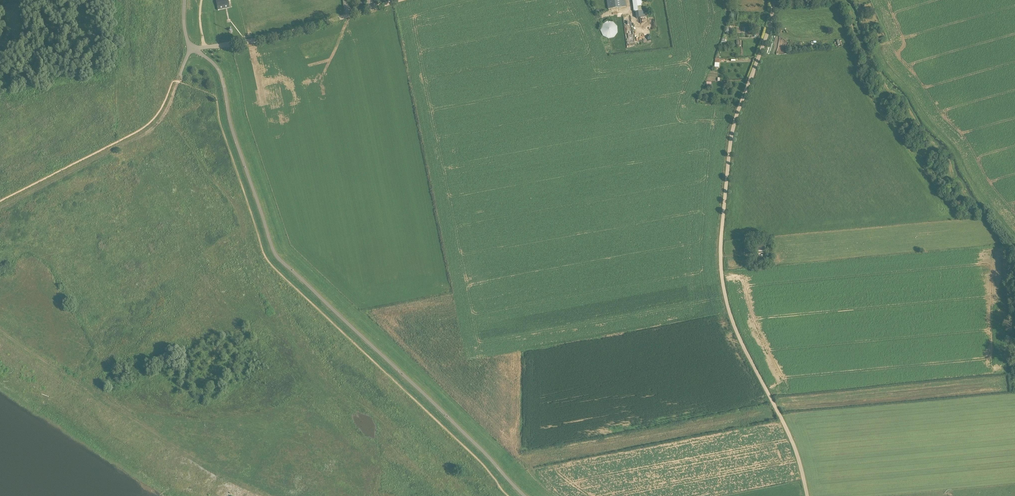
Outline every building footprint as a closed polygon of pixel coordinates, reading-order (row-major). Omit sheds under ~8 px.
[(228,0),(215,0),(217,11),(229,8),(228,0)] [(626,7),(625,0),(607,0),(608,9),(626,7)] [(644,11),(647,10),(645,0),(632,0),(634,12),(635,12),(636,18),(645,17),(644,11)] [(858,9),(860,14),(874,9),(872,3),(858,9)] [(614,37),(617,33),(617,27),(613,22),(607,22),(602,25),(600,31),(603,36),(608,39),(614,37)] [(886,37),(868,44),(869,47),(877,44),(887,40),(886,37)] [(754,244),(754,249),(755,254),(765,253),(764,248),(764,244),(754,244)]
